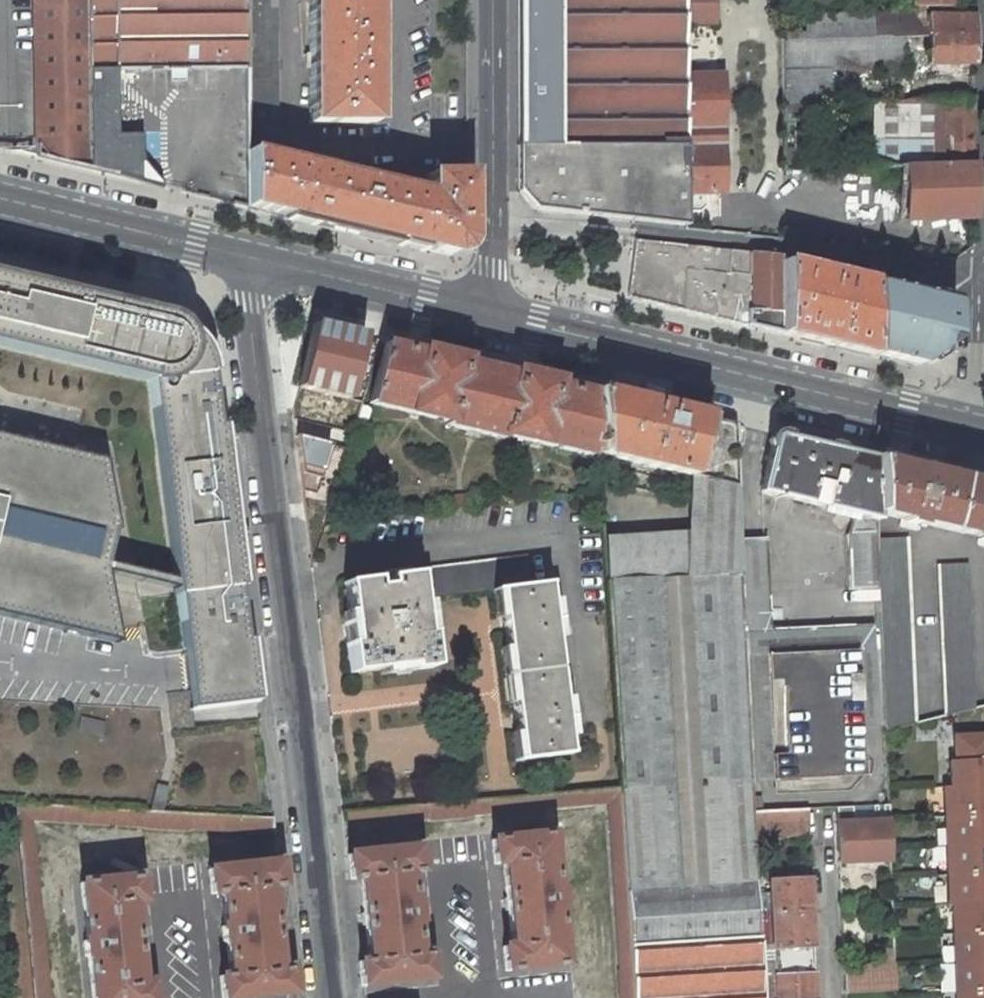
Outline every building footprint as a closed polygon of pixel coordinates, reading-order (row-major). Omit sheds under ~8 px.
[(90,169),(88,0),(34,0),(37,156),(90,169)] [(248,68),(248,0),(88,0),(90,169),(142,181),(142,135),(117,135),(116,69),(169,69),(184,69),(248,68)] [(277,134),(276,0),(248,0),(248,68),(249,134),(277,134)] [(309,124),(369,123),(369,89),(351,89),(351,88),(349,88),(349,51),(340,51),(340,41),(349,41),(349,32),(351,32),(351,31),(369,31),(369,0),(309,0),(309,124)] [(516,193),(533,210),(625,219),(622,0),(516,0),(516,193)] [(625,219),(692,229),(692,197),(690,69),(690,30),(689,0),(622,0),(625,219)] [(690,30),(721,25),(719,0),(689,0),(690,30)] [(910,13),(782,16),(782,41),(905,37),(923,37),(929,36),(976,36),(976,16),(977,5),(968,5),(967,16),(929,15),(929,26),(915,25),(910,13)] [(351,89),(369,89),(369,31),(351,31),(351,32),(349,32),(349,41),(340,41),(340,51),(349,51),(349,88),(351,88),(351,89)] [(929,36),(923,37),(923,45),(929,44),(929,64),(976,63),(976,36),(929,36)] [(782,41),(783,57),(783,71),(830,69),(904,67),(905,37),(782,41)] [(184,81),(184,69),(169,69),(169,81),(184,81)] [(728,69),(690,69),(692,197),(728,197),(728,69)] [(830,69),(783,71),(783,80),(831,79),(830,69)] [(831,79),(783,80),(783,102),(813,101),(831,100),(831,79)] [(874,143),(864,143),(862,167),(902,166),(973,164),(975,97),(949,97),(874,99),(874,143)] [(784,169),(812,168),(813,101),(783,102),(784,169)] [(428,173),(428,195),(249,152),(247,152),(248,206),(287,215),(450,253),(469,238),(468,173),(428,173)] [(973,164),(902,166),(903,221),(973,219),(973,164)] [(634,240),(627,297),(665,306),(746,325),(781,333),(781,261),(781,256),(634,240)] [(828,267),(827,272),(781,261),(781,333),(872,355),(869,284),(869,282),(843,276),(845,271),(840,270),(838,275),(832,273),(833,268),(828,267)] [(148,379),(173,578),(174,588),(189,709),(256,701),(249,640),(243,640),(237,586),(242,585),(222,423),(217,424),(210,372),(216,371),(215,365),(212,355),(208,346),(199,334),(193,329),(186,323),(176,318),(168,316),(138,309),(0,276),(0,344),(148,379)] [(950,339),(951,304),(869,284),(872,355),(903,362),(918,364),(950,339)] [(337,330),(313,324),(298,387),(308,389),(306,394),(318,397),(319,392),(349,399),(364,336),(337,330)] [(504,434),(590,454),(592,455),(597,434),(594,394),(593,394),(555,385),(556,382),(516,372),(515,376),(463,364),(464,360),(424,351),(423,355),(382,345),(369,402),(446,421),(445,424),(503,438),(504,434)] [(661,395),(663,388),(647,385),(645,391),(661,395)] [(708,417),(593,390),(593,394),(594,394),(597,434),(598,452),(694,476),(708,417)] [(707,408),(695,405),(695,406),(693,411),(705,413),(706,409),(707,408)] [(734,424),(708,417),(694,476),(737,486),(734,433),(734,424)] [(117,643),(104,572),(106,563),(105,563),(112,530),(115,530),(104,454),(0,421),(0,615),(117,643)] [(773,436),(760,492),(853,514),(848,534),(846,535),(848,590),(879,589),(877,539),(876,512),(873,457),(777,434),(773,436)] [(873,457),(876,512),(903,518),(903,521),(916,524),(916,521),(977,536),(977,539),(983,540),(983,483),(873,457)] [(688,532),(686,578),(741,575),(740,542),(737,486),(694,476),(690,493),(688,532)] [(688,532),(604,537),(607,582),(686,578),(688,532)] [(907,537),(877,539),(879,589),(885,731),(914,723),(907,537)] [(762,541),(740,542),(741,575),(742,593),(764,592),(762,541)] [(528,556),(416,570),(416,574),(386,578),(387,586),(374,588),(373,580),(344,584),(351,643),(346,643),(350,673),(410,665),(410,670),(433,667),(429,633),(424,634),(420,600),(498,590),(520,760),(570,754),(566,725),(572,725),(570,709),(564,710),(553,627),(559,627),(557,611),(552,612),(548,583),(532,586),(528,556)] [(106,563),(104,572),(174,588),(173,578),(106,563)] [(937,565),(944,716),(974,709),(968,564),(937,565)] [(621,787),(631,944),(760,936),(759,915),(757,893),(756,882),(754,836),(753,812),(752,798),(751,782),(745,656),(742,593),(741,575),(686,578),(607,582),(621,787)] [(764,592),(742,593),(745,656),(857,651),(861,726),(878,725),(873,626),(766,631),(764,592)] [(857,651),(745,656),(751,782),(837,778),(862,752),(861,726),(857,651)] [(103,736),(105,721),(80,718),(78,733),(103,736)] [(955,737),(956,761),(951,761),(952,787),(945,787),(950,906),(954,906),(958,997),(983,997),(983,735),(955,737)] [(862,752),(837,778),(863,776),(862,752)] [(155,784),(149,811),(160,811),(166,786),(155,784)] [(608,804),(619,970),(617,970),(619,997),(634,997),(631,944),(621,787),(342,810),(344,826),(430,819),(430,820),(473,817),(473,815),(608,804)] [(761,797),(752,798),(753,812),(761,811),(761,797)] [(888,805),(836,807),(837,823),(838,863),(890,861),(888,805)] [(761,811),(753,812),(754,836),(806,833),(805,809),(761,811)] [(494,865),(503,864),(511,946),(503,947),(502,948),(505,971),(506,972),(562,966),(563,965),(557,908),(559,908),(560,907),(559,892),(558,892),(555,892),(550,835),(548,834),(492,840),(491,841),(494,864),(494,865)] [(418,871),(415,848),(414,847),(350,854),(349,855),(351,879),(352,879),(362,878),(370,960),(361,961),(360,962),(362,985),(363,986),(428,979),(428,978),(426,955),(425,954),(416,955),(413,922),(415,922),(415,921),(414,907),(413,906),(411,906),(408,873),(417,872),(418,871)] [(210,869),(210,870),(212,893),(213,894),(222,893),(226,926),(224,926),(223,927),(224,941),(225,942),(227,942),(231,975),(222,976),(221,977),(223,997),(250,997),(289,994),(290,993),(287,970),(286,969),(277,970),(268,888),(273,888),(278,887),(279,886),(276,863),(275,862),(210,869)] [(141,984),(132,902),(140,901),(141,900),(139,877),(138,876),(81,882),(80,883),(86,941),(84,941),(83,942),(85,956),(86,957),(88,956),(92,997),(151,997),(150,984),(149,983),(141,984)] [(757,893),(759,915),(771,915),(810,913),(809,879),(769,881),(770,892),(757,893)] [(759,915),(760,936),(764,997),(814,997),(812,947),(810,913),(771,915),(759,915)] [(631,944),(634,997),(764,997),(760,936),(631,944)] [(895,963),(843,966),(844,994),(896,990),(895,963)]
